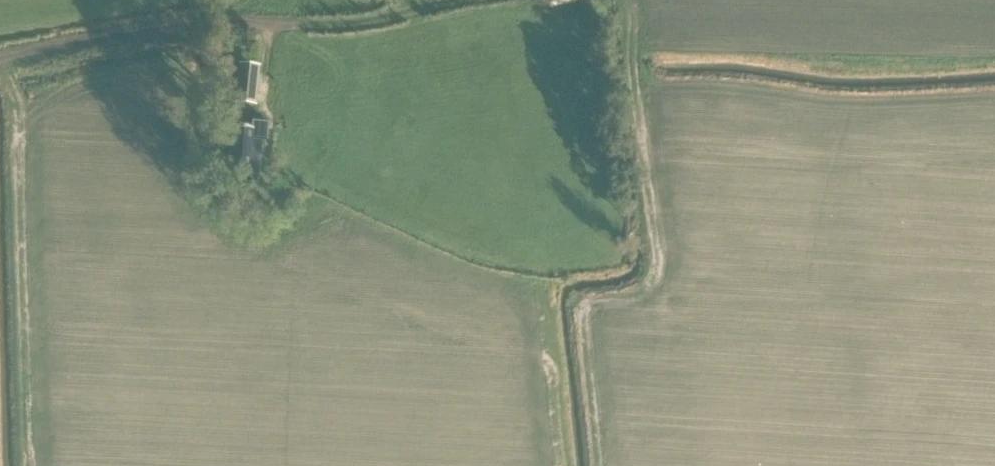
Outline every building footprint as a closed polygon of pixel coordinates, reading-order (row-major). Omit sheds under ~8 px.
[(238,63),(235,103),(257,105),(261,65),(238,63)] [(253,123),(253,130),(233,129),(229,181),(265,183),(266,172),(259,172),(261,143),(267,143),(268,124),(253,123)]
